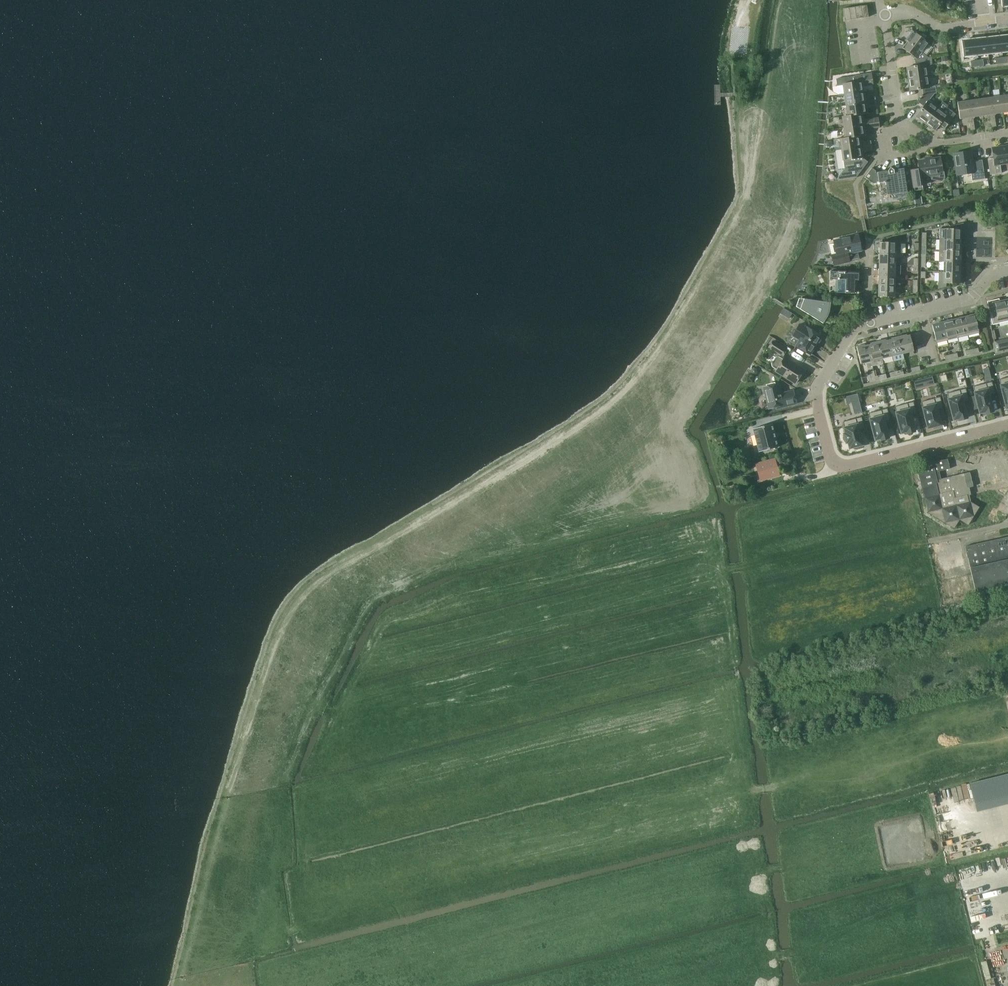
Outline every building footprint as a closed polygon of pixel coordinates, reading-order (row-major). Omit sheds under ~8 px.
[(902,47),(918,59),(923,53),(922,52),(929,43),(913,31),(905,40),(907,42),(902,47)] [(1007,51),(1007,36),(999,37),(1001,52),(1007,51)] [(999,37),(987,38),(988,53),(995,52),(996,64),(1002,63),(1001,57),(1001,52),(999,37)] [(982,54),(988,53),(987,38),(974,40),(976,55),(976,54),(977,60),(977,66),(984,65),(982,54)] [(964,56),(976,55),(974,40),(962,41),(964,56)] [(919,65),(907,67),(908,79),(928,76),(926,65),(932,64),(931,57),(929,57),(923,53),(918,59),(919,65)] [(838,95),(844,95),(863,92),(863,86),(873,84),(872,73),(836,78),(838,95)] [(922,89),(923,94),(934,93),(936,93),(935,86),(930,87),(928,76),(908,79),(910,90),(922,89)] [(864,98),(863,92),(844,95),(846,105),(876,101),(875,96),(864,98)] [(916,116),(925,123),(938,107),(929,101),(934,93),(923,94),(918,102),(923,106),(916,116)] [(1000,96),(990,97),(992,114),(990,114),(991,120),(993,120),(995,120),(994,113),(1003,112),(1000,96)] [(990,97),(979,99),(981,115),(990,114),(992,114),(990,97)] [(979,99),(968,100),(971,117),(968,117),(969,124),(974,123),(973,117),(981,115),(979,99)] [(968,100),(957,102),(960,119),(968,117),(971,117),(968,100)] [(876,105),(876,101),(846,105),(847,115),(861,113),(861,114),(867,113),(866,107),(876,105)] [(940,104),(938,107),(925,123),(935,131),(940,124),(945,128),(953,117),(955,114),(950,109),(948,111),(940,104)] [(842,116),(844,127),(879,122),(878,117),(862,120),(861,114),(861,113),(847,115),(842,116)] [(880,127),(879,122),(844,127),(845,137),(859,135),(859,136),(864,136),(863,129),(880,127)] [(840,138),(842,149),(871,145),(871,140),(860,142),(859,136),(859,135),(845,137),(840,138)] [(838,176),(838,179),(856,177),(860,172),(868,161),(862,157),(861,151),(872,150),(871,145),(842,149),(844,169),(843,169),(838,176)] [(990,174),(997,173),(1002,173),(1000,164),(1007,163),(1007,145),(992,147),(994,157),(988,158),(990,174)] [(957,175),(971,173),(972,180),(985,178),(982,160),(981,160),(982,161),(972,163),(971,159),(972,158),(971,151),(953,153),(957,175)] [(919,170),(912,171),(914,191),(923,189),(921,178),(931,176),(932,180),(943,181),(946,177),(945,170),(943,170),(941,157),(932,159),(925,160),(925,161),(918,162),(919,170)] [(881,195),(907,192),(907,188),(913,187),(910,167),(894,169),(890,167),(888,170),(888,171),(886,171),(886,170),(877,172),(878,172),(876,172),(876,170),(872,167),(865,177),(873,183),(877,183),(877,182),(879,182),(881,195)] [(920,195),(914,196),(916,205),(922,204),(921,197),(920,197),(920,195)] [(964,222),(950,225),(950,228),(940,228),(939,239),(961,240),(961,237),(963,237),(963,229),(964,222)] [(848,253),(862,250),(858,234),(833,239),(837,253),(831,254),(834,266),(850,262),(848,253)] [(960,243),(961,240),(939,239),(939,250),(963,251),(963,243),(960,243)] [(901,242),(880,241),(879,252),(895,253),(901,253),(901,242)] [(960,258),(963,258),(963,251),(939,250),(939,261),(944,261),(960,261),(960,258)] [(879,252),(879,263),(895,264),(895,253),(879,252)] [(960,264),(960,261),(944,261),(943,272),(962,272),(962,264),(960,264)] [(895,264),(879,263),(879,274),(895,275),(895,274),(900,275),(900,264),(895,264)] [(855,280),(858,280),(858,273),(846,272),(846,271),(829,270),(829,279),(838,279),(838,284),(837,284),(837,292),(854,293),(855,280)] [(962,280),(962,272),(943,272),(938,272),(938,288),(946,286),(946,283),(959,283),(960,280),(962,280)] [(879,274),(878,285),(895,286),(895,275),(879,274)] [(894,297),(895,286),(878,285),(878,296),(894,297)] [(828,315),(829,311),(831,302),(801,298),(799,298),(796,306),(823,323),(828,315)] [(1005,300),(999,301),(999,298),(987,301),(993,324),(1007,321),(1007,314),(1005,300)] [(975,314),(964,317),(968,335),(979,332),(975,314)] [(964,317),(954,319),(958,337),(968,335),(964,317)] [(954,319),(943,322),(947,340),(958,337),(954,319)] [(936,342),(947,340),(943,322),(932,324),(936,342)] [(810,354),(821,336),(806,326),(806,327),(800,324),(792,335),(799,339),(795,345),(810,354)] [(907,336),(905,335),(899,336),(903,353),(914,350),(910,335),(907,336)] [(892,339),(889,340),(892,356),(903,353),(899,336),(892,338),(892,339)] [(995,341),(997,351),(1007,349),(1007,338),(995,341)] [(882,358),(892,356),(889,340),(886,341),(884,340),(878,341),(882,358)] [(785,357),(783,355),(786,349),(773,341),(769,347),(780,354),(779,356),(776,357),(771,363),(772,366),(777,369),(776,371),(796,384),(804,370),(796,365),(784,358),(785,357)] [(883,363),(882,358),(878,341),(871,343),(871,344),(868,345),(872,366),(883,363)] [(866,362),(867,367),(872,366),(868,345),(865,345),(863,344),(856,346),(860,363),(866,362)] [(876,381),(875,376),(873,370),(867,372),(870,382),(876,381)] [(916,386),(935,382),(933,375),(915,378),(916,386)] [(985,383),(973,386),(974,392),(980,413),(985,411),(985,413),(993,411),(989,395),(994,393),(991,382),(985,383)] [(777,408),(796,403),(793,390),(785,392),(785,393),(781,394),(778,383),(764,387),(769,409),(776,407),(777,408)] [(959,390),(947,393),(948,399),(954,419),(959,418),(959,420),(967,418),(962,401),(968,400),(965,388),(959,390)] [(857,393),(849,395),(850,397),(851,402),(854,414),(862,412),(857,395),(857,393)] [(933,398),(921,401),(923,407),(928,428),(933,426),(934,428),(941,426),(941,424),(937,410),(943,408),(940,397),(933,398)] [(907,403),(895,406),(896,412),(902,432),(907,431),(907,433),(915,431),(911,415),(916,413),(913,402),(907,403)] [(881,410),(869,413),(870,419),(876,439),(881,438),(881,440),(889,438),(886,429),(884,421),(890,420),(887,408),(881,410)] [(855,418),(843,421),(845,427),(846,433),(844,434),(846,442),(848,442),(850,448),(855,446),(855,448),(863,446),(862,444),(859,430),(864,428),(862,417),(855,418)] [(773,423),(752,429),(758,452),(779,446),(773,423)] [(959,519),(968,525),(979,507),(971,502),(969,494),(967,495),(965,488),(973,486),(970,472),(941,479),(939,471),(950,468),(947,459),(921,465),(918,470),(927,512),(954,528),(959,519)] [(775,461),(758,465),(762,479),(778,474),(775,461)] [(1001,538),(1002,540),(988,543),(987,541),(965,546),(975,592),(1007,584),(1007,536),(1001,538)]
